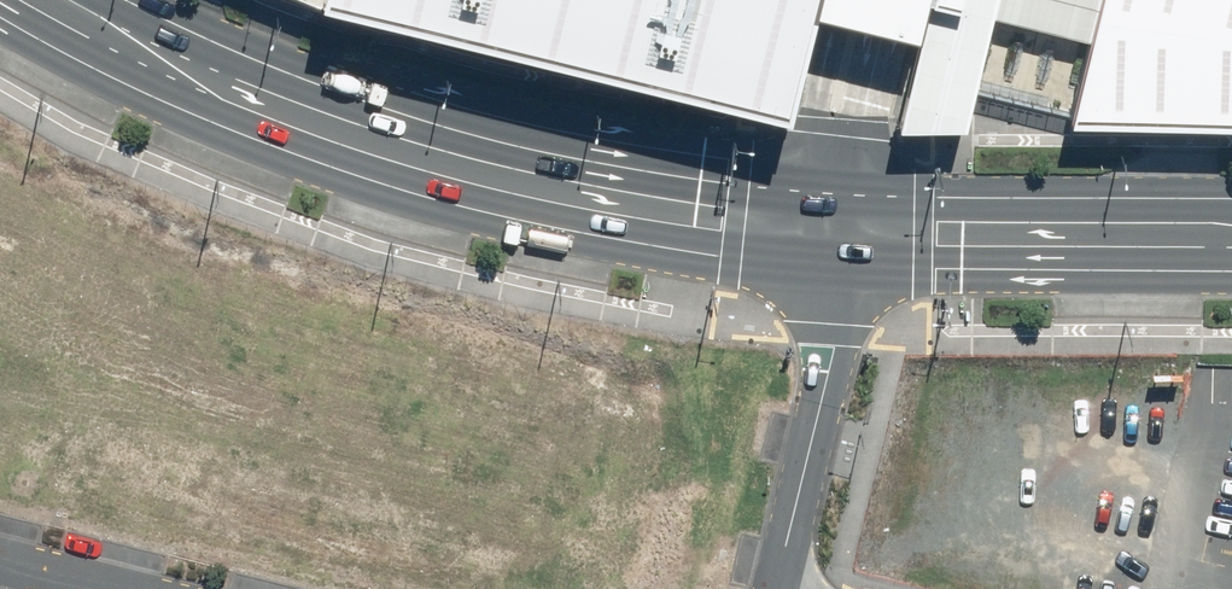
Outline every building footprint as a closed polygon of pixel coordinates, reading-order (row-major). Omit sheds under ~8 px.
[(790,96),(814,0),(403,0),(790,96)] [(855,4),(920,19),(900,110),(936,110),(964,108),(994,3),(1088,26),(1069,101),(1231,106),(1231,0),(841,0),(855,4)]
